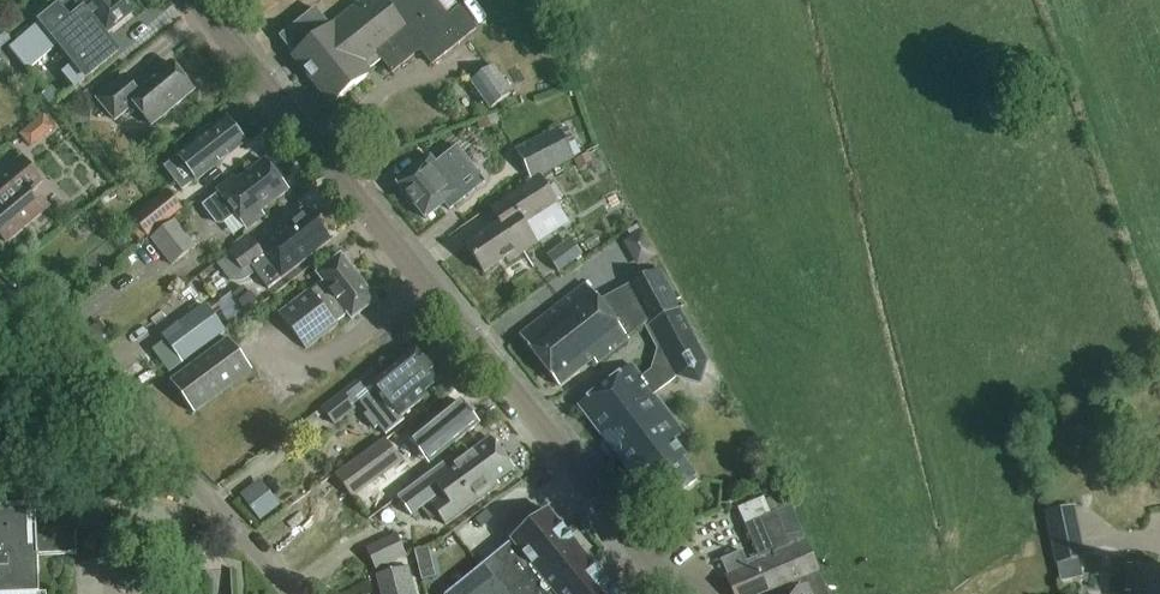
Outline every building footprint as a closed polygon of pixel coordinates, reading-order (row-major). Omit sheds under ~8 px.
[(74,91),(119,55),(105,38),(134,14),(133,12),(132,6),(126,0),(82,0),(77,4),(74,0),(70,0),(53,14),(42,24),(8,51),(28,74),(58,50),(72,66),(61,75),(74,91)] [(433,0),(371,0),(332,30),(317,11),(281,39),(295,56),(293,58),(332,107),(372,76),(368,71),(382,60),(393,74),(421,52),(432,66),(477,30),(460,9),(448,19),(433,0)] [(45,5),(34,14),(42,24),(53,14),(45,5)] [(0,39),(0,52),(11,43),(5,35),(0,39)] [(195,92),(171,64),(148,83),(146,80),(135,90),(125,78),(97,101),(115,123),(134,107),(152,128),(195,92)] [(471,83),(491,110),(512,94),(492,67),(471,83)] [(51,90),(42,97),(52,109),(61,102),(51,90)] [(72,131),(90,132),(91,112),(74,111),(72,131)] [(44,116),(19,136),(30,150),(55,129),(44,116)] [(246,144),(226,120),(178,159),(197,183),(246,144)] [(560,130),(516,152),(531,182),(538,178),(575,160),(568,146),(560,130)] [(457,150),(438,166),(431,158),(397,186),(426,221),(445,205),(450,211),(464,199),(453,185),(472,170),(457,150)] [(24,158),(0,178),(0,234),(8,243),(50,208),(35,190),(43,182),(24,158)] [(207,202),(201,207),(216,226),(220,224),(222,227),(236,216),(247,231),(264,217),(261,213),(288,191),(265,162),(238,183),(234,179),(216,193),(217,194),(207,202)] [(499,223),(466,246),(486,275),(507,261),(509,264),(537,245),(535,243),(524,227),(556,204),(539,179),(532,184),(491,212),(499,223)] [(135,222),(130,226),(142,240),(145,237),(148,240),(183,212),(167,192),(133,219),(135,222)] [(252,240),(230,256),(217,266),(231,284),(237,284),(242,284),(246,283),(256,275),(269,292),(332,245),(307,212),(259,249),(252,240)] [(150,241),(172,267),(196,248),(174,221),(150,241)] [(547,251),(558,270),(583,256),(572,236),(547,251)] [(377,302),(341,257),(318,276),(325,285),(313,294),(312,291),(280,316),(308,351),(338,326),(337,325),(348,316),(352,322),(377,302)] [(629,340),(644,328),(677,310),(655,273),(627,289),(628,290),(599,306),(585,287),(520,338),(560,389),(594,362),(598,366),(629,341),(629,340)] [(244,289),(233,297),(247,314),(259,306),(251,296),(250,297),(244,289)] [(247,314),(233,297),(231,294),(210,310),(205,304),(162,336),(166,343),(152,352),(169,375),(248,317),(247,314)] [(677,310),(644,328),(652,330),(662,349),(655,371),(643,381),(633,368),(580,408),(630,474),(638,468),(650,484),(653,482),(669,504),(698,482),(683,461),(686,459),(673,442),(684,433),(655,397),(677,380),(702,387),(708,363),(677,310)] [(88,331),(78,341),(91,356),(102,346),(88,331)] [(170,384),(194,416),(253,372),(229,340),(170,384)] [(380,380),(356,400),(368,415),(364,418),(374,430),(378,427),(386,437),(404,422),(401,419),(429,397),(427,393),(442,382),(417,351),(380,380)] [(343,394),(322,411),(336,428),(357,411),(353,407),(351,404),(343,394)] [(479,426),(460,403),(412,442),(425,458),(444,443),(450,450),(479,426)] [(385,440),(336,477),(353,500),(402,463),(385,440)] [(513,471),(491,442),(463,462),(458,456),(399,499),(413,517),(423,510),(432,522),(440,517),(447,527),(500,488),(497,484),(513,471)] [(241,497),(260,522),(280,507),(261,482),(241,497)] [(803,581),(803,580),(821,573),(786,494),(741,514),(763,564),(735,576),(743,593),(773,593),(803,581)] [(37,507),(0,508),(0,593),(40,593),(39,557),(77,555),(76,532),(38,534),(37,507)] [(1076,508),(1045,514),(1056,566),(1087,560),(1076,508)] [(550,513),(451,593),(622,593),(550,513)] [(396,536),(366,550),(377,572),(407,558),(396,536)] [(429,550),(415,553),(416,558),(421,576),(422,582),(424,581),(427,593),(439,591),(435,572),(430,554),(429,550)] [(1132,592),(1132,593),(1159,593),(1159,569),(1130,567),(1128,592),(1132,592)] [(409,569),(377,578),(382,593),(416,593),(409,569)] [(773,593),(830,593),(821,573),(803,580),(803,581),(773,593)]
